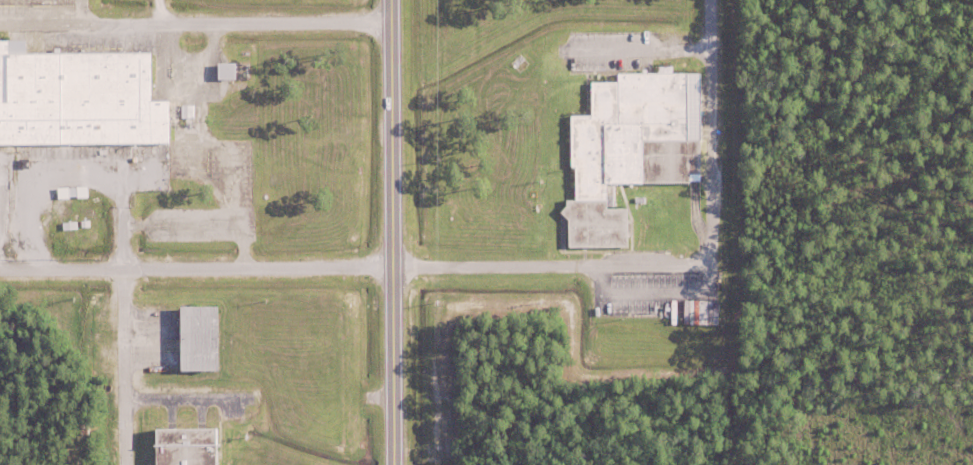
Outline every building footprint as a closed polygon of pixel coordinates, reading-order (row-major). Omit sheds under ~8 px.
[(14,145),(0,145),(0,38),(2,38),(2,40),(21,40),(21,54),(145,53),(146,101),(164,100),(164,144),(22,145),(22,149),(14,149),(14,145)] [(218,67),(237,67),(237,83),(219,83),(218,67)] [(638,142),(638,185),(601,185),(602,195),(609,195),(609,208),(622,208),(622,218),(626,218),(626,233),(623,233),(623,247),(563,248),(563,220),(555,212),(561,206),(561,200),(571,200),(571,168),(565,168),(566,116),(587,116),(587,82),(613,83),(613,74),(696,73),(696,142),(638,142)] [(182,108),(195,107),(195,120),(182,120),(182,108)] [(77,189),(89,189),(89,201),(77,201),(77,189)] [(58,190),(69,190),(69,201),(58,202),(58,190)] [(720,325),(721,301),(686,300),(686,324),(720,325)] [(174,307),(212,307),(213,372),(175,372),(174,307)] [(211,428),(211,464),(151,464),(151,429),(211,428)]
